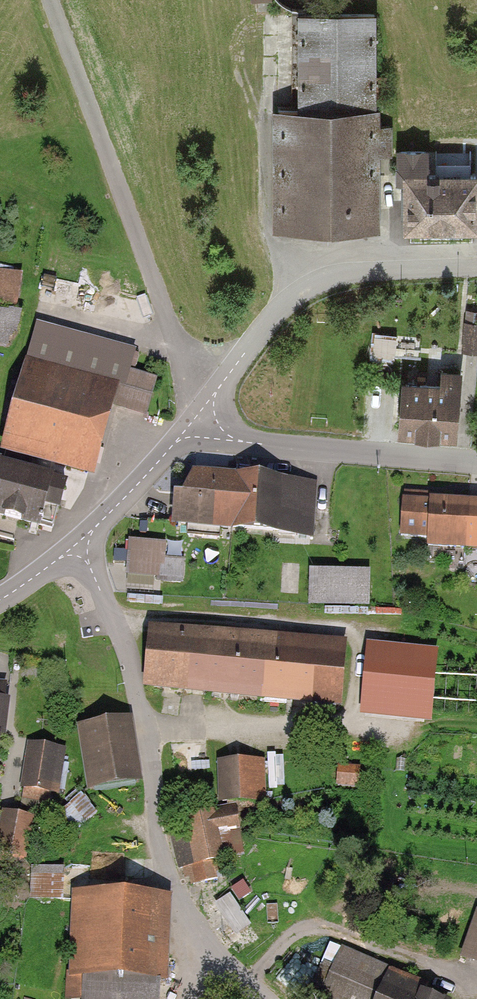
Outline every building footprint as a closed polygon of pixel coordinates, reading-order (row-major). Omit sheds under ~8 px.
[(298,113),(271,113),(273,234),(378,233),(377,161),(391,161),(391,129),(377,130),(376,15),(297,16),(298,113)] [(403,236),(476,235),(476,227),(476,176),(427,177),(427,152),(402,152),(403,236)] [(0,271),(0,341),(7,342),(18,276),(0,271)] [(463,350),(476,351),(476,323),(466,322),(463,350)] [(37,327),(0,462),(0,513),(53,528),(65,484),(27,473),(32,455),(89,471),(108,403),(147,414),(156,382),(128,375),(134,353),(37,327)] [(395,357),(395,333),(374,332),(374,357),(395,357)] [(402,429),(453,433),(457,373),(442,371),(441,385),(406,383),(402,429)] [(234,481),(195,479),(187,496),(186,500),(178,500),(176,522),(188,522),(187,543),(219,545),(220,525),(231,526),(234,481)] [(314,487),(234,481),(231,526),(310,532),(314,487)] [(403,501),(401,536),(430,538),(429,545),(476,548),(476,505),(403,501)] [(162,560),(163,545),(131,542),(129,572),(181,576),(182,562),(162,560)] [(363,576),(311,575),(310,602),(362,603),(363,576)] [(149,636),(145,686),(340,703),(345,653),(149,636)] [(365,654),(349,652),(343,706),(359,708),(365,654)] [(430,661),(370,655),(365,709),(425,714),(430,661)] [(125,720),(84,726),(94,788),(135,781),(125,720)] [(56,751),(31,747),(23,798),(49,802),(56,751)] [(263,763),(226,763),(226,800),(263,800),(263,763)] [(359,769),(338,768),(338,783),(358,784),(359,769)] [(190,832),(173,839),(181,869),(189,867),(193,884),(226,876),(217,835),(240,830),(235,808),(187,818),(190,832)] [(4,813),(0,838),(0,866),(9,868),(12,855),(24,857),(31,818),(4,813)] [(58,873),(33,871),(31,897),(56,899),(58,873)] [(72,893),(65,998),(159,998),(160,983),(167,984),(172,899),(72,893)] [(250,925),(230,894),(219,901),(239,933),(250,925)] [(468,957),(476,960),(476,932),(468,957)] [(420,983),(340,948),(317,998),(439,998),(417,990),(420,983)]
